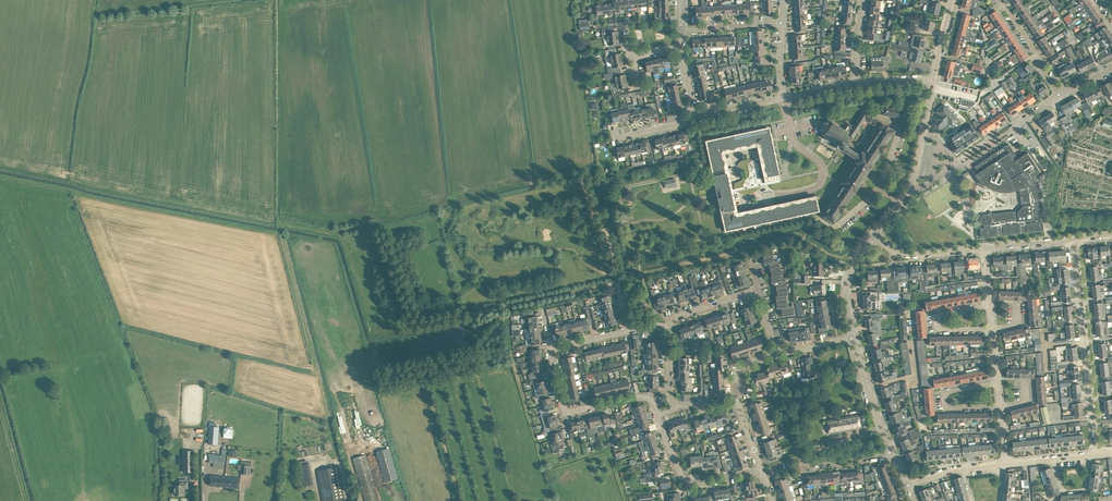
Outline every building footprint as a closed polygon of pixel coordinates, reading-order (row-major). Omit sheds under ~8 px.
[(638,11),(641,11),(641,7),(647,6),(646,0),(637,0),(638,11)] [(920,2),(926,3),(926,5),(927,5),(925,11),(929,12),(938,14),(940,4),(934,3),(935,0),(920,0),(920,2)] [(975,1),(971,0),(964,0),(962,6),(971,9),(972,7),(973,8),(975,1)] [(1015,4),(1019,10),(1024,7),(1020,1),(1015,4)] [(1083,10),(1079,13),(1081,15),(1084,13),(1084,12),(1093,6),(1089,1),(1082,5),(1080,6),(1083,10)] [(598,15),(603,14),(601,3),(599,3),(599,5),(596,5),(596,6),(588,7),(589,12),(593,11),(594,20),(598,19),(598,15)] [(696,7),(696,6),(691,7),(691,9),(691,12),(691,13),(692,13),(692,12),(696,12),(696,14),(694,15),(696,15),(696,17),(695,17),(702,17),(701,7),(696,7)] [(1091,16),(1097,12),(1093,6),(1084,12),(1084,13),(1087,16),(1084,18),(1085,20),(1091,16)] [(1019,10),(1019,11),(1023,16),(1028,12),(1025,7),(1024,7),(1019,10)] [(1000,17),(999,15),(996,11),(990,15),(994,21),(1000,17)] [(658,13),(655,13),(655,22),(663,22),(670,22),(670,18),(669,18),(669,12),(658,12),(658,13)] [(1027,21),(1032,18),(1032,17),(1031,15),(1028,12),(1023,16),(1026,21),(1027,21)] [(1095,22),(1101,18),(1097,12),(1091,16),(1095,22)] [(1032,18),(1027,21),(1031,27),(1036,24),(1034,21),(1037,19),(1037,17),(1039,15),(1038,13),(1035,15),(1032,17),(1032,18)] [(962,20),(969,22),(971,15),(964,14),(962,20)] [(1063,19),(1067,24),(1071,22),(1073,21),(1069,15),(1063,19)] [(998,27),(1004,23),(1000,17),(994,21),(998,27)] [(1099,28),(1106,23),(1102,18),(1101,18),(1095,22),(1095,23),(1097,26),(1092,28),(1094,31),(1099,28)] [(1044,22),(1042,19),(1036,24),(1031,27),(1030,27),(1034,33),(1040,29),(1042,27),(1043,27),(1041,24),(1044,22)] [(923,29),(932,31),(934,23),(926,21),(925,21),(922,20),(921,24),(925,25),(923,29)] [(962,20),(960,27),(967,29),(968,25),(977,28),(977,24),(975,24),(972,23),(969,22),(962,20)] [(1043,27),(1042,27),(1044,29),(1047,27),(1049,30),(1055,26),(1051,21),(1046,25),(1046,24),(1043,27)] [(991,27),(993,25),(991,22),(989,24),(984,27),(984,28),(986,31),(991,28),(991,27)] [(1002,33),(1008,28),(1004,23),(998,27),(1000,30),(1002,33)] [(1099,31),(1095,34),(1100,41),(1111,33),(1109,30),(1107,26),(1099,31)] [(604,39),(618,38),(618,31),(613,32),(613,27),(602,29),(602,32),(602,33),(602,38),(603,39),(604,39)] [(966,33),(967,29),(960,27),(958,34),(972,38),(973,34),(966,33)] [(1006,38),(1012,34),(1008,28),(1002,33),(1004,35),(1006,38)] [(1034,33),(1038,38),(1044,34),(1040,29),(1034,33)] [(1084,30),(1076,35),(1080,41),(1088,36),(1084,30)] [(1100,41),(1105,49),(1111,43),(1111,34),(1111,33),(1100,41)] [(913,35),(910,46),(916,47),(922,48),(923,47),(924,47),(924,44),(923,43),(924,40),(925,36),(925,35),(922,35),(913,34),(913,35)] [(971,41),(972,38),(958,34),(957,41),(963,43),(964,39),(971,41)] [(1008,41),(1002,45),(1003,45),(1004,48),(1007,46),(1010,44),(1016,40),(1013,36),(1012,34),(1006,38),(1008,41)] [(736,37),(734,38),(734,36),(728,37),(729,46),(730,46),(735,46),(734,44),(736,43),(736,37)] [(1042,46),(1048,42),(1044,37),(1038,41),(1042,46)] [(618,38),(604,39),(604,44),(605,44),(606,47),(608,46),(609,50),(616,49),(615,49),(615,45),(619,44),(618,38)] [(1055,53),(1053,49),(1058,46),(1061,49),(1069,43),(1065,38),(1058,44),(1057,44),(1052,48),(1046,52),(1049,57),(1055,53)] [(695,49),(699,48),(698,39),(691,39),(691,40),(692,40),(693,42),(691,42),(693,42),(693,49),(695,49)] [(1016,40),(1010,44),(1012,47),(1014,50),(1020,46),(1017,42),(1016,40)] [(961,49),(963,43),(957,41),(955,48),(961,49)] [(985,48),(987,51),(997,45),(996,44),(994,41),(985,48)] [(1082,47),(1087,45),(1085,41),(1077,46),(1079,49),(1084,58),(1083,59),(1085,61),(1089,69),(1097,65),(1093,57),(1088,60),(1087,57),(1086,57),(1084,54),(1085,53),(1082,47)] [(1049,44),(1048,42),(1042,46),(1046,52),(1052,48),(1049,44)] [(1104,64),(1111,60),(1111,43),(1105,49),(1095,55),(1099,64),(1100,63),(1101,64),(1102,65),(1104,64)] [(899,50),(907,52),(906,59),(909,59),(909,60),(919,62),(921,52),(914,50),(911,50),(912,48),(908,47),(898,45),(893,44),(892,49),(899,51),(899,50)] [(845,51),(845,45),(835,45),(835,48),(834,48),(834,51),(835,51),(835,54),(844,54),(844,51),(845,51)] [(1024,52),(1020,46),(1014,50),(1016,53),(1008,59),(1010,61),(1012,60),(1024,52)] [(1068,47),(1064,50),(1069,59),(1073,57),(1068,48),(1068,47)] [(960,56),(961,49),(955,48),(953,55),(960,56)] [(606,62),(611,61),(622,59),(621,53),(616,54),(615,49),(616,49),(604,50),(604,52),(609,51),(610,55),(606,56),(605,57),(606,62)] [(1081,60),(1083,59),(1084,58),(1079,49),(1075,51),(1078,57),(1079,56),(1081,60)] [(993,60),(1001,54),(999,51),(991,57),(993,60)] [(1022,62),(1028,58),(1024,52),(1012,60),(1015,63),(1020,59),(1022,62)] [(1051,59),(1050,60),(1053,63),(1061,58),(1059,54),(1051,59)] [(886,61),(887,56),(881,56),(881,62),(871,62),(871,71),(878,71),(883,71),(883,65),(886,65),(886,61)] [(665,68),(671,67),(668,57),(662,58),(665,68)] [(603,74),(620,71),(619,67),(623,66),(622,59),(611,61),(612,66),(606,67),(608,73),(603,74)] [(659,70),(657,60),(651,61),(653,71),(654,75),(660,74),(659,70)] [(946,68),(959,72),(961,62),(956,60),(956,62),(948,60),(946,68)] [(1070,74),(1077,70),(1072,60),(1069,61),(1070,65),(1066,67),(1070,74)] [(653,71),(651,61),(645,62),(647,72),(653,71)] [(1081,73),(1089,69),(1085,61),(1077,65),(1081,73)] [(839,63),(841,76),(848,75),(847,71),(846,71),(844,62),(839,63)] [(1000,68),(999,67),(1003,65),(1001,62),(997,64),(991,68),(993,72),(995,71),(1000,68)] [(1030,73),(1034,70),(1030,63),(1025,67),(1024,65),(1018,69),(1021,74),(1027,70),(1029,74),(1030,73)] [(836,78),(834,67),(831,68),(830,65),(828,65),(829,68),(831,78),(833,77),(833,79),(836,78)] [(983,67),(973,65),(972,71),(982,73),(983,67)] [(817,68),(816,68),(817,75),(819,75),(819,77),(819,79),(820,80),(822,79),(822,81),(825,80),(823,69),(823,66),(817,67),(817,68)] [(1070,74),(1066,67),(1062,69),(1060,66),(1057,67),(1059,71),(1062,78),(1070,74)] [(958,76),(959,72),(946,68),(944,77),(952,79),(953,75),(958,76)] [(616,83),(627,80),(625,74),(621,75),(620,71),(603,74),(605,80),(612,78),(612,79),(613,79),(615,79),(616,83)] [(1030,73),(1029,74),(1023,77),(1025,81),(1033,76),(1030,73)] [(801,76),(791,77),(792,84),(795,84),(796,86),(801,86),(801,82),(801,76)] [(1012,76),(1008,79),(1013,86),(1017,84),(1012,76)] [(955,78),(954,84),(964,86),(965,87),(966,82),(966,81),(963,81),(964,80),(955,78)] [(765,81),(767,90),(775,88),(774,85),(772,85),(771,79),(765,81)] [(618,94),(625,92),(624,88),(628,87),(627,80),(616,83),(609,84),(610,90),(617,88),(618,94)] [(1042,81),(1039,83),(1041,87),(1037,90),(1031,80),(1027,82),(1035,95),(1039,92),(1041,96),(1049,91),(1045,85),(1042,81)] [(668,93),(678,91),(676,81),(669,83),(670,86),(667,87),(668,93)] [(1103,85),(1109,97),(1111,96),(1111,84),(1110,85),(1109,82),(1103,85)] [(1003,92),(1004,91),(1001,87),(999,89),(994,92),(997,96),(1002,93),(1003,92)] [(1092,91),(1096,98),(1098,102),(1105,99),(1103,94),(1099,87),(1092,91)] [(1025,96),(1023,93),(1021,90),(1018,92),(1020,95),(1017,97),(1020,101),(1024,107),(1030,104),(1025,96)] [(1096,98),(1092,91),(1091,90),(1088,92),(1088,93),(1084,95),(1087,102),(1088,102),(1090,106),(1093,104),(1091,100),(1096,98)] [(670,99),(679,96),(678,91),(668,93),(669,96),(666,97),(666,99),(670,99)] [(703,100),(710,98),(709,93),(700,95),(701,102),(701,100),(703,100),(703,101),(704,101),(703,100)] [(1030,104),(1036,100),(1031,93),(1027,96),(1027,95),(1025,96),(1030,104)] [(1024,107),(1020,101),(1016,103),(1012,96),(1009,98),(1018,111),(1024,107)] [(972,108),(977,102),(962,98),(960,105),(972,108)] [(1007,99),(1007,100),(1012,106),(1008,109),(1012,115),(1018,111),(1009,98),(1007,99)] [(1081,110),(1084,109),(1082,105),(1080,102),(1081,102),(1080,100),(1079,101),(1078,98),(1070,102),(1074,109),(1079,106),(1081,110)] [(669,111),(670,114),(675,113),(683,111),(683,108),(682,108),(680,102),(671,104),(667,105),(669,111)] [(1065,126),(1071,122),(1074,121),(1070,114),(1076,111),(1074,109),(1070,102),(1062,107),(1063,110),(1064,111),(1067,116),(1061,119),(1064,124),(1065,126)] [(658,117),(656,109),(655,103),(651,104),(652,107),(646,108),(648,118),(652,117),(652,119),(658,117)] [(633,104),(628,105),(628,109),(629,112),(630,119),(631,123),(634,123),(634,121),(637,120),(634,107),(633,104)] [(903,104),(903,105),(902,110),(884,106),(882,114),(891,116),(892,116),(894,117),(900,118),(899,124),(904,126),(906,120),(907,120),(909,112),(908,112),(909,106),(903,104)] [(937,121),(933,125),(939,131),(949,122),(953,126),(960,119),(956,116),(958,115),(954,112),(953,113),(951,111),(952,110),(949,107),(948,108),(944,105),(938,111),(940,113),(937,115),(938,116),(935,119),(937,121)] [(1001,123),(1007,119),(1003,112),(999,115),(996,111),(997,111),(993,105),(990,107),(992,109),(995,112),(997,116),(1001,123)] [(640,109),(640,106),(634,107),(637,120),(640,119),(641,121),(643,121),(640,109)] [(610,125),(616,124),(616,122),(619,121),(616,109),(616,108),(610,110),(611,114),(608,114),(610,125)] [(622,108),(616,109),(617,111),(619,121),(622,121),(623,122),(625,122),(623,110),(622,108)] [(1091,114),(1088,108),(1083,111),(1087,117),(1088,117),(1090,120),(1093,119),(1091,116),(1091,114)] [(886,145),(885,145),(894,131),(884,124),(884,125),(865,112),(862,112),(858,118),(856,122),(853,126),(852,126),(848,123),(843,130),(832,123),(833,121),(829,118),(826,123),(824,123),(823,123),(823,124),(822,124),(821,125),(822,126),(821,126),(821,127),(822,127),(822,129),(821,131),(825,134),(824,135),(833,140),(834,141),(839,144),(838,144),(838,145),(837,147),(841,150),(842,150),(854,158),(857,160),(842,183),(839,181),(838,182),(843,186),(839,193),(838,192),(822,216),(833,223),(840,213),(846,205),(854,191),(855,192),(862,180),(862,179),(863,177),(864,178),(872,166),(871,166),(880,153),(886,145)] [(1001,123),(997,116),(995,112),(992,114),(994,118),(991,120),(995,127),(1001,123)] [(1046,117),(1050,124),(1054,121),(1056,125),(1060,123),(1057,119),(1053,112),(1046,117)] [(985,119),(983,115),(981,117),(990,130),(995,127),(991,120),(987,122),(985,119)] [(990,131),(990,130),(981,117),(978,119),(983,125),(982,125),(983,126),(981,127),(979,123),(975,125),(979,132),(982,131),(984,135),(990,131)] [(1046,117),(1040,121),(1049,135),(1055,131),(1050,124),(1046,117)] [(1103,126),(1111,128),(1111,125),(1111,122),(1105,119),(1103,126)] [(1069,134),(1067,130),(1067,129),(1065,126),(1064,124),(1061,126),(1062,129),(1064,132),(1068,138),(1070,136),(1071,136),(1069,134)] [(1076,124),(1067,129),(1067,130),(1069,134),(1072,132),(1078,129),(1076,124)] [(955,137),(949,140),(953,146),(952,146),(955,150),(957,153),(958,152),(965,147),(968,146),(968,145),(977,139),(979,138),(980,137),(972,125),(965,130),(966,132),(956,139),(955,137)] [(779,175),(769,128),(706,141),(714,180),(713,180),(716,191),(719,190),(720,193),(721,197),(717,198),(719,208),(720,208),(725,231),(819,211),(816,199),(812,200),(811,199),(810,199),(809,199),(808,199),(807,199),(807,200),(806,200),(805,200),(804,201),(796,203),(795,203),(793,202),(793,203),(791,203),(790,203),(789,204),(789,205),(781,206),(780,206),(779,206),(778,206),(777,206),(776,206),(775,207),(774,207),(773,208),(766,210),(765,209),(764,209),(763,209),(762,209),(761,209),(760,210),(759,210),(758,211),(750,213),(749,213),(748,212),(747,212),(746,213),(745,213),(744,213),(743,214),(743,215),(737,216),(736,217),(734,216),(734,214),(733,209),(733,208),(734,207),(734,206),(734,205),(733,204),(733,203),(733,202),(732,201),(730,191),(729,188),(728,181),(728,180),(728,178),(728,177),(727,177),(727,176),(726,175),(726,174),(724,166),(724,165),(725,164),(725,163),(724,162),(724,161),(724,160),(723,159),(722,159),(721,153),(718,151),(718,149),(720,149),(723,150),(728,149),(729,150),(730,150),(731,150),(732,150),(733,149),(734,149),(735,148),(736,148),(744,146),(745,146),(746,146),(747,146),(748,146),(749,146),(750,145),(751,145),(752,144),(757,143),(758,142),(760,143),(760,144),(761,150),(761,151),(760,152),(760,153),(760,154),(761,155),(761,156),(762,157),(763,158),(764,166),(764,167),(764,169),(764,170),(765,172),(765,173),(766,173),(767,177),(779,175)] [(680,144),(681,147),(686,146),(686,145),(689,144),(687,131),(680,132),(681,134),(678,135),(677,133),(680,144)] [(679,144),(680,144),(677,133),(675,133),(675,135),(672,136),(674,145),(674,149),(680,147),(679,144)] [(663,138),(660,138),(662,148),(663,151),(669,150),(668,146),(666,135),(663,136),(664,138),(663,138)] [(674,145),(672,136),(668,137),(668,135),(666,135),(668,146),(674,145)] [(1047,148),(1050,146),(1054,142),(1049,135),(1041,140),(1047,148)] [(657,139),(657,137),(654,138),(655,140),(651,140),(651,139),(653,149),(656,148),(656,149),(659,148),(660,153),(663,152),(660,138),(657,139)] [(641,152),(647,151),(647,152),(651,152),(648,139),(642,140),(643,142),(639,143),(641,152)] [(641,152),(639,143),(636,144),(636,142),(633,142),(636,154),(641,152)] [(630,155),(628,145),(625,146),(624,144),(622,145),(624,156),(630,155)] [(992,155),(990,156),(1002,173),(1006,171),(1012,180),(1023,173),(1011,155),(1015,152),(1009,144),(1005,146),(1001,149),(998,151),(994,154),(992,155)] [(618,158),(624,156),(622,145),(622,147),(619,147),(618,146),(612,147),(615,157),(618,156),(618,158)] [(978,164),(975,166),(978,171),(979,173),(976,175),(976,176),(983,186),(984,184),(986,186),(989,188),(991,189),(994,190),(997,191),(999,192),(1002,192),(1005,193),(1008,193),(1011,192),(1011,191),(1013,190),(1013,192),(1014,192),(1015,191),(1016,191),(1017,191),(1018,191),(1018,190),(1020,190),(1021,197),(1021,203),(1024,203),(1025,205),(1024,205),(1017,214),(1015,214),(1015,211),(994,213),(991,211),(988,214),(984,214),(981,218),(981,223),(985,226),(985,228),(980,228),(981,237),(982,237),(999,236),(998,233),(1004,232),(1004,235),(1022,233),(1021,232),(1027,231),(1027,233),(1044,231),(1044,225),(1044,223),(1043,216),(1044,216),(1044,215),(1043,202),(1041,202),(1041,199),(1044,198),(1039,183),(1038,183),(1037,178),(1045,173),(1043,170),(1041,171),(1037,166),(1039,164),(1034,157),(1032,159),(1028,152),(1027,153),(1026,151),(1027,150),(1026,150),(1017,156),(1015,152),(1011,155),(1023,173),(1012,180),(1006,171),(1002,173),(990,156),(987,158),(978,164)] [(664,181),(666,187),(676,185),(675,179),(664,181)] [(1089,250),(1084,251),(1085,259),(1090,259),(1095,258),(1098,258),(1098,255),(1097,247),(1096,247),(1096,246),(1093,247),(1093,248),(1089,248),(1089,250)] [(1101,247),(1102,256),(1110,255),(1109,246),(1101,247)] [(772,255),(774,254),(771,249),(762,253),(763,257),(762,257),(761,259),(762,260),(763,260),(765,265),(769,263),(770,265),(769,266),(771,275),(770,276),(769,277),(770,278),(772,284),(774,283),(774,286),(776,285),(777,294),(775,295),(774,296),(774,299),(776,299),(777,309),(784,308),(784,310),(781,311),(782,317),(788,316),(794,314),(792,305),(787,306),(785,296),(787,296),(785,280),(782,280),(780,275),(782,275),(778,260),(775,261),(772,255)] [(1050,260),(1058,260),(1058,251),(1050,252),(1050,260)] [(1059,263),(1061,263),(1067,262),(1066,251),(1058,251),(1058,260),(1059,263)] [(1040,253),(1036,254),(1036,257),(1037,262),(1037,263),(1038,263),(1041,262),(1045,262),(1045,261),(1045,259),(1044,253),(1043,253),(1043,252),(1039,253),(1040,253)] [(1023,262),(1020,262),(1020,263),(1020,268),(1020,269),(1021,276),(1023,276),(1024,276),(1025,276),(1027,276),(1026,274),(1026,273),(1026,272),(1026,267),(1026,266),(1032,266),(1031,262),(1030,254),(1027,254),(1027,255),(1022,255),(1023,262)] [(1008,264),(1009,270),(1012,269),(1012,264),(1017,263),(1016,256),(1007,257),(1008,264)] [(1007,276),(1006,265),(1006,264),(1003,264),(1002,257),(994,258),(995,267),(1000,267),(1000,269),(1002,269),(1002,272),(996,273),(996,277),(1002,276),(1002,277),(1007,276)] [(742,263),(737,264),(736,260),(723,263),(724,266),(729,265),(731,272),(745,267),(745,266),(743,266),(742,263)] [(969,260),(968,260),(969,268),(977,268),(978,272),(982,271),(981,263),(977,263),(977,260),(969,261),(969,260)] [(813,276),(823,276),(823,263),(814,263),(812,263),(808,262),(808,265),(814,266),(813,276)] [(963,272),(962,262),(954,262),(955,270),(955,275),(959,274),(958,272),(963,272)] [(951,275),(950,263),(941,264),(941,271),(947,271),(947,275),(951,275)] [(927,265),(926,265),(927,272),(931,272),(932,276),(936,275),(935,271),(938,271),(937,267),(935,267),(935,264),(931,265),(930,264),(928,264),(927,265)] [(907,272),(907,268),(905,268),(905,267),(904,268),(904,266),(900,267),(900,268),(896,268),(897,277),(894,278),(895,288),(898,288),(898,282),(901,282),(901,276),(906,275),(905,273),(907,272)] [(913,267),(913,266),(911,266),(910,267),(911,278),(917,278),(918,279),(917,279),(918,282),(920,282),(921,289),(918,289),(919,292),(925,293),(925,289),(925,286),(924,274),(923,274),(920,274),(919,266),(913,267)] [(733,277),(745,273),(744,270),(746,269),(745,267),(731,272),(733,277)] [(1059,267),(1056,268),(1057,277),(1058,277),(1069,276),(1068,275),(1070,275),(1069,272),(1068,272),(1068,269),(1065,269),(1064,267),(1059,267)] [(889,269),(880,270),(882,280),(887,280),(887,287),(888,292),(896,292),(895,288),(894,278),(890,278),(889,269)] [(868,278),(869,282),(872,282),(877,282),(877,281),(876,270),(867,271),(868,278)] [(735,282),(749,278),(748,276),(746,277),(745,273),(733,277),(735,282)] [(1062,284),(1069,283),(1069,276),(1058,277),(1058,283),(1050,284),(1050,287),(1060,286),(1060,283),(1062,283),(1062,284)] [(749,278),(735,282),(735,283),(735,284),(737,289),(744,287),(744,285),(749,284),(747,280),(749,280),(749,278)] [(714,281),(719,296),(721,295),(720,293),(723,292),(720,283),(719,280),(714,281)] [(707,299),(708,299),(702,281),(699,282),(700,287),(699,287),(702,299),(706,298),(707,299)] [(713,295),(709,283),(706,284),(705,281),(702,281),(708,299),(710,298),(710,296),(713,295)] [(717,296),(719,296),(714,281),(709,283),(713,295),(716,294),(717,296)] [(821,282),(810,283),(810,286),(814,286),(815,295),(819,294),(819,295),(825,294),(825,289),(826,288),(825,288),(825,286),(825,285),(825,284),(822,285),(821,282)] [(685,300),(687,299),(687,297),(690,296),(687,287),(686,283),(681,285),(681,286),(682,289),(685,300)] [(691,298),(696,296),(692,285),(687,287),(690,296),(691,298)] [(660,292),(655,293),(653,289),(650,290),(653,298),(653,299),(654,304),(657,303),(659,308),(664,307),(661,296),(660,292)] [(684,300),(685,300),(682,289),(677,291),(680,300),(683,299),(684,300)] [(670,305),(666,294),(665,290),(662,291),(663,295),(661,296),(664,307),(670,305)] [(968,294),(965,295),(966,303),(967,303),(970,302),(973,302),(972,294),(971,291),(968,291),(968,294)] [(599,304),(611,301),(610,295),(608,296),(607,292),(597,295),(599,304)] [(670,305),(675,303),(671,292),(666,294),(670,305)] [(879,292),(870,292),(870,295),(863,295),(864,309),(867,309),(867,311),(876,311),(875,301),(876,301),(876,300),(879,300),(879,292)] [(980,301),(980,300),(979,293),(972,294),(973,302),(980,300),(980,301)] [(1052,306),(1063,304),(1062,301),(1064,301),(1064,302),(1071,301),(1070,294),(1061,295),(1061,301),(1051,302),(1052,306)] [(966,303),(965,295),(958,296),(960,304),(966,303)] [(953,305),(960,304),(958,296),(952,297),(953,305)] [(946,306),(953,305),(952,297),(945,299),(946,306)] [(814,307),(826,305),(826,303),(827,303),(827,299),(819,301),(818,298),(807,300),(808,303),(813,303),(814,307)] [(940,308),(946,306),(945,299),(938,300),(940,308)] [(933,309),(940,308),(938,300),(931,301),(933,309)] [(601,310),(613,306),(611,301),(599,304),(601,310)] [(926,310),(933,309),(931,301),(925,302),(926,311),(926,310)] [(1062,314),(1072,312),(1072,306),(1065,307),(1065,305),(1063,305),(1063,304),(1052,306),(1052,310),(1061,309),(1062,314)] [(740,315),(753,311),(753,308),(751,309),(751,306),(746,308),(746,305),(737,308),(740,315)] [(604,315),(615,312),(613,306),(601,310),(603,309),(604,315)] [(745,319),(754,316),(753,315),(754,314),(753,311),(740,315),(740,316),(743,315),(745,319)] [(537,321),(537,315),(533,315),(532,312),(523,314),(524,318),(525,323),(537,321)] [(604,321),(616,318),(615,312),(604,315),(606,320),(604,321)] [(729,322),(726,313),(724,313),(723,312),(720,313),(723,323),(729,322)] [(1053,320),(1053,324),(1065,323),(1065,320),(1066,320),(1073,319),(1072,312),(1062,314),(1062,318),(1062,319),(1055,320),(1053,320)] [(718,325),(723,323),(720,313),(717,314),(718,315),(715,316),(718,325)] [(865,324),(865,325),(865,327),(866,328),(867,328),(869,328),(870,331),(881,330),(882,330),(880,320),(879,319),(883,318),(882,315),(870,315),(871,318),(865,319),(866,324),(865,324)] [(713,317),(713,316),(709,317),(713,327),(714,330),(719,328),(718,325),(715,316),(713,317)] [(747,328),(751,326),(751,324),(757,322),(756,319),(755,319),(754,316),(745,319),(747,328)] [(583,318),(580,318),(583,330),(585,330),(590,329),(589,325),(588,325),(586,319),(585,320),(584,317),(583,318)] [(604,321),(606,327),(616,324),(617,324),(618,324),(616,318),(604,321)] [(575,322),(576,322),(575,320),(572,320),(570,321),(570,323),(573,332),(575,332),(575,333),(578,332),(575,322)] [(696,321),(693,322),(693,323),(698,335),(703,334),(704,337),(705,340),(706,339),(709,338),(706,331),(703,332),(702,330),(703,330),(699,321),(698,320),(696,321)] [(826,332),(825,330),(825,328),(830,327),(830,324),(831,324),(831,321),(820,323),(818,323),(819,329),(821,331),(822,330),(822,332),(826,332)] [(560,335),(562,335),(559,322),(550,325),(551,333),(556,332),(557,337),(560,337),(560,335)] [(559,322),(562,335),(564,334),(564,336),(567,335),(565,324),(562,325),(561,322),(559,322)] [(693,322),(688,324),(693,337),(698,335),(693,322)] [(688,324),(683,327),(687,337),(688,339),(693,337),(688,324)] [(683,338),(687,337),(683,327),(680,328),(681,329),(679,330),(680,334),(678,335),(683,347),(686,346),(683,338)] [(810,336),(809,327),(805,328),(806,329),(803,330),(802,327),(799,327),(800,340),(803,340),(803,341),(807,340),(806,337),(810,336)] [(1034,332),(1034,329),(1030,329),(1030,327),(1029,327),(1023,329),(1025,336),(1025,340),(1028,339),(1028,336),(1034,334),(1034,332)] [(795,342),(793,328),(787,329),(786,328),(782,328),(784,336),(789,335),(790,342),(792,341),(793,342),(795,342)] [(1101,338),(1109,337),(1108,328),(1104,328),(1097,329),(1098,336),(1101,336),(1101,338)] [(1019,330),(1016,330),(1018,338),(1025,336),(1023,329),(1019,330)] [(876,343),(875,335),(882,334),(881,330),(870,331),(871,334),(868,334),(869,340),(868,340),(869,344),(870,344),(870,345),(876,343)] [(1016,330),(1009,332),(1011,339),(1018,338),(1016,330)] [(1012,342),(1011,339),(1009,332),(1003,333),(1005,341),(1005,344),(1012,342)] [(658,345),(658,342),(658,339),(647,340),(647,348),(657,348),(657,345),(658,345)] [(757,343),(755,339),(750,341),(750,339),(749,340),(750,345),(749,346),(750,349),(752,349),(753,348),(754,352),(758,351),(755,344),(757,343)] [(626,347),(629,347),(628,340),(621,342),(622,343),(619,344),(622,353),(627,352),(626,351),(626,347)] [(622,353),(619,344),(616,345),(616,343),(613,344),(616,355),(622,353)] [(744,347),(743,343),(738,344),(737,343),(736,344),(738,349),(737,350),(738,353),(741,352),(742,356),(745,355),(743,348),(744,347)] [(1108,343),(1098,344),(1099,351),(1106,350),(1111,350),(1110,346),(1108,346),(1108,343)] [(610,356),(616,355),(613,344),(610,344),(610,346),(608,347),(610,356)] [(1058,346),(1056,347),(1056,349),(1056,350),(1066,349),(1067,355),(1077,354),(1076,347),(1073,348),(1072,345),(1058,346)] [(598,359),(604,357),(601,346),(598,347),(599,349),(596,349),(598,359)] [(610,356),(608,347),(605,347),(604,346),(601,346),(604,357),(610,356)] [(598,359),(596,349),(593,350),(593,348),(590,349),(592,360),(598,359)] [(587,361),(592,360),(590,349),(587,350),(587,351),(584,352),(587,361)] [(889,357),(888,350),(880,352),(879,349),(871,350),(873,359),(881,357),(881,359),(889,357)] [(1106,350),(1099,351),(1100,358),(1107,357),(1107,355),(1111,354),(1111,350),(1106,350)] [(804,355),(800,355),(802,369),(810,368),(809,364),(812,363),(811,357),(805,358),(804,355)] [(719,358),(719,356),(713,357),(713,358),(714,358),(714,363),(719,363),(719,364),(727,364),(726,360),(723,360),(723,357),(719,358)] [(889,357),(881,359),(880,359),(881,362),(874,363),(876,371),(884,369),(883,365),(888,364),(887,361),(891,360),(890,357),(889,357)] [(572,362),(562,364),(562,368),(564,368),(564,370),(574,367),(572,362)] [(719,364),(719,363),(714,363),(715,368),(714,368),(714,370),(720,369),(720,371),(724,371),(723,368),(727,367),(727,364),(719,364)] [(649,370),(657,370),(657,367),(658,367),(659,364),(648,364),(648,369),(641,369),(641,373),(648,372),(649,372),(649,370)] [(777,367),(776,364),(773,365),(775,372),(774,372),(775,376),(780,375),(780,376),(782,375),(780,370),(781,370),(780,366),(777,367)] [(530,380),(539,377),(538,374),(539,374),(539,373),(542,372),(541,365),(532,366),(533,372),(532,372),(528,375),(530,380)] [(564,376),(575,373),(574,367),(564,370),(565,373),(564,373),(564,376)] [(981,379),(980,371),(979,367),(976,367),(977,372),(973,372),(974,380),(981,379)] [(810,368),(802,369),(803,378),(814,376),(813,370),(810,371),(810,368)] [(720,371),(720,369),(714,370),(710,370),(710,372),(711,372),(712,377),(716,376),(717,378),(724,377),(724,373),(720,374),(720,371)] [(988,378),(987,370),(980,371),(981,379),(988,378)] [(877,375),(876,375),(877,378),(879,383),(886,381),(897,378),(896,371),(892,372),(892,375),(886,377),(884,372),(877,374),(877,375)] [(646,382),(659,381),(659,375),(655,376),(655,372),(649,372),(648,372),(648,376),(646,376),(646,379),(646,382)] [(765,375),(764,372),(763,372),(760,373),(762,380),(761,380),(763,385),(764,384),(767,383),(767,384),(769,384),(768,380),(767,378),(770,377),(769,374),(765,375)] [(954,384),(953,376),(952,372),(949,373),(950,377),(946,377),(948,385),(954,384)] [(968,381),(974,380),(973,372),(966,374),(968,381)] [(564,382),(575,380),(574,374),(575,374),(575,373),(564,376),(565,379),(564,379),(564,382)] [(961,383),(968,381),(966,374),(960,375),(961,383)] [(1061,374),(1059,374),(1060,384),(1072,382),(1072,379),(1063,379),(1063,374),(1061,374)] [(941,386),(940,378),(939,378),(939,375),(936,376),(936,379),(933,380),(934,388),(934,387),(941,386)] [(954,384),(961,383),(960,375),(953,376),(954,384)] [(941,386),(948,385),(946,377),(940,378),(941,386)] [(538,388),(549,385),(548,383),(546,384),(545,380),(541,381),(540,378),(533,380),(532,381),(530,381),(531,384),(533,384),(534,389),(538,388)] [(1102,385),(1102,388),(1111,387),(1111,378),(1111,381),(1109,381),(1110,381),(1102,382),(1103,385),(1102,385)] [(567,388),(576,385),(575,380),(564,382),(565,385),(566,385),(567,388)] [(622,392),(625,391),(623,380),(617,382),(619,391),(621,390),(622,392)] [(616,392),(619,391),(617,382),(611,383),(614,394),(616,393),(616,392)] [(610,395),(614,394),(611,383),(605,384),(607,394),(610,393),(610,395)] [(605,394),(607,394),(605,384),(599,386),(602,397),(605,396),(605,394)] [(693,385),(692,384),(681,384),(681,393),(690,393),(690,390),(692,390),(692,388),(693,388),(693,385)] [(538,388),(539,392),(535,393),(535,394),(535,396),(533,397),(532,398),(533,399),(536,398),(538,398),(538,397),(545,395),(544,393),(549,391),(548,388),(550,387),(549,385),(538,388)] [(567,394),(578,391),(576,385),(567,388),(568,390),(566,391),(567,394)] [(599,397),(602,397),(599,386),(593,387),(596,396),(599,396),(599,397)] [(891,386),(880,389),(883,398),(890,395),(891,397),(895,396),(892,389),(891,386)] [(718,391),(717,389),(713,390),(713,395),(712,395),(712,396),(718,396),(718,397),(722,397),(722,394),(725,394),(725,390),(718,391)] [(570,399),(579,397),(578,391),(567,394),(568,397),(569,397),(570,399)] [(892,400),(885,403),(888,410),(895,408),(893,404),(901,401),(900,399),(909,396),(908,391),(904,393),(895,396),(891,397),(892,400)] [(1074,398),(1081,397),(1081,391),(1070,392),(1071,393),(1070,393),(1071,397),(1061,398),(1062,403),(1073,401),(1072,398),(1074,398)] [(538,397),(538,398),(539,401),(540,403),(541,406),(543,405),(554,402),(553,400),(551,401),(550,397),(546,398),(545,395),(538,397)] [(1075,410),(1083,409),(1082,403),(1075,403),(1075,404),(1073,404),(1073,401),(1062,403),(1062,406),(1072,405),(1072,410),(1075,410)] [(541,415),(550,412),(549,410),(554,409),(553,405),(554,404),(554,402),(543,405),(544,409),(539,410),(540,412),(541,415)] [(1033,414),(1039,412),(1038,404),(1037,404),(1037,405),(1031,406),(1033,414)] [(631,408),(629,409),(630,411),(631,411),(632,414),(634,413),(644,409),(643,406),(642,407),(641,405),(631,408)] [(918,405),(914,406),(918,419),(921,418),(923,417),(922,414),(921,414),(919,410),(918,406),(918,405)] [(1026,415),(1033,414),(1031,406),(1024,408),(1026,415)] [(756,412),(752,413),(753,417),(760,415),(761,416),(765,415),(764,410),(765,409),(764,408),(759,410),(758,408),(755,410),(756,412)] [(1019,417),(1026,415),(1024,408),(1018,409),(1019,417)] [(633,414),(630,415),(632,420),(636,418),(646,414),(645,411),(644,412),(643,410),(645,409),(644,409),(634,413),(632,414),(633,414)] [(1013,419),(1019,417),(1018,409),(1011,411),(1011,410),(1011,411),(1013,419)] [(1064,420),(1080,419),(1080,416),(1083,416),(1083,409),(1075,410),(1076,415),(1073,416),(1063,417),(1064,420)] [(721,411),(718,412),(722,424),(729,422),(728,420),(726,415),(725,412),(721,413),(721,411)] [(902,415),(901,411),(897,413),(890,416),(891,419),(890,419),(891,422),(892,422),(893,423),(903,419),(901,415),(902,415)] [(544,424),(559,420),(558,417),(556,418),(555,414),(551,416),(550,412),(541,415),(544,424)] [(712,415),(716,426),(717,428),(723,426),(722,424),(718,412),(716,413),(712,415)] [(616,423),(615,417),(609,418),(608,414),(606,414),(605,413),(602,413),(602,415),(603,419),(605,426),(616,423)] [(638,423),(647,420),(646,418),(648,418),(646,414),(636,418),(638,423)] [(708,416),(708,414),(705,415),(710,428),(716,426),(712,415),(708,416)] [(588,434),(597,432),(593,415),(590,416),(590,418),(588,418),(589,423),(586,424),(588,434)] [(603,419),(602,415),(597,416),(597,415),(593,415),(597,432),(606,430),(605,426),(603,419)] [(709,429),(710,428),(705,415),(703,415),(703,418),(699,419),(703,428),(709,426),(709,429)] [(856,428),(860,427),(858,415),(826,420),(829,434),(856,429),(856,428)] [(683,421),(681,418),(676,420),(679,428),(680,432),(686,430),(686,432),(691,430),(690,426),(688,426),(686,420),(683,421)] [(703,428),(699,419),(696,420),(695,418),(689,420),(694,434),(698,433),(697,431),(703,428)] [(570,434),(579,432),(576,419),(573,420),(573,422),(571,422),(572,427),(569,428),(570,434)] [(588,434),(586,424),(583,424),(582,420),(580,420),(579,419),(576,419),(579,432),(580,436),(588,434)] [(548,432),(555,430),(554,427),(559,426),(557,422),(559,422),(559,420),(544,424),(545,427),(544,427),(544,433),(547,432),(548,432)] [(639,426),(633,428),(634,431),(635,434),(644,431),(643,428),(649,426),(648,423),(650,423),(648,420),(647,420),(638,423),(639,426)] [(673,430),(679,428),(676,420),(670,422),(671,425),(668,426),(671,433),(669,433),(671,438),(676,436),(673,430)] [(762,421),(759,422),(760,425),(756,426),(757,430),(764,427),(765,428),(769,427),(768,422),(769,422),(768,420),(763,422),(762,421)] [(908,421),(905,422),(900,424),(900,426),(895,428),(896,432),(895,433),(896,436),(897,435),(898,436),(904,433),(907,432),(906,428),(906,426),(910,425),(908,421)] [(217,444),(219,427),(210,426),(208,444),(217,444)] [(556,433),(555,430),(548,432),(550,437),(552,437),(553,440),(564,437),(562,431),(556,433)] [(651,431),(645,433),(644,431),(632,435),(630,436),(631,439),(641,435),(641,437),(643,437),(644,440),(654,436),(653,433),(652,433),(651,431)] [(911,437),(900,442),(903,450),(911,447),(912,449),(913,448),(915,447),(917,447),(914,440),(916,439),(914,433),(910,435),(911,437)] [(1063,437),(1062,435),(1056,435),(1057,447),(1064,446),(1063,437)] [(640,447),(656,441),(655,438),(654,439),(653,437),(655,436),(654,436),(644,440),(638,442),(640,447)] [(735,438),(734,436),(730,437),(730,436),(724,438),(725,439),(726,439),(727,444),(732,442),(732,443),(739,441),(738,437),(735,438)] [(553,449),(554,453),(559,452),(558,448),(564,446),(562,439),(564,439),(564,437),(553,440),(550,441),(553,449)] [(1028,450),(1027,441),(1026,437),(1019,438),(1020,441),(1021,451),(1028,450)] [(571,439),(567,440),(569,447),(570,446),(570,448),(572,454),(571,454),(572,457),(573,457),(576,456),(573,447),(573,446),(571,439)] [(764,445),(763,446),(764,449),(765,450),(765,449),(766,450),(775,447),(774,444),(777,443),(775,439),(763,443),(764,445)] [(657,447),(656,445),(658,445),(656,441),(640,447),(642,452),(657,447)] [(741,444),(739,441),(732,443),(732,442),(727,444),(728,446),(729,448),(728,449),(729,450),(734,448),(735,449),(738,448),(737,445),(741,444)] [(660,450),(658,446),(657,447),(642,452),(645,461),(646,460),(656,458),(654,454),(659,452),(658,450),(660,450)] [(775,447),(766,450),(768,458),(769,457),(770,460),(775,458),(778,458),(783,456),(781,449),(779,450),(779,449),(778,448),(776,448),(775,448),(775,447)] [(961,457),(960,447),(953,448),(954,457),(961,456),(961,457)] [(376,451),(385,482),(398,478),(389,448),(376,451)] [(193,450),(183,450),(183,472),(194,472),(193,450)] [(713,450),(709,451),(709,452),(709,457),(711,469),(718,468),(717,465),(721,464),(718,451),(715,451),(713,450)] [(914,455),(914,454),(912,451),(905,454),(906,454),(909,462),(908,462),(919,458),(918,454),(918,453),(918,454),(914,455)] [(745,456),(744,453),(740,454),(737,456),(736,454),(732,456),(733,459),(734,460),(733,461),(733,463),(739,461),(739,462),(743,460),(742,458),(743,457),(745,456)] [(225,456),(222,455),(209,454),(208,463),(225,464),(225,456)] [(365,455),(353,458),(365,500),(379,500),(365,455)] [(704,470),(703,457),(702,455),(696,456),(697,466),(701,466),(702,470),(704,470)] [(689,467),(697,466),(696,456),(690,457),(688,457),(689,467)] [(704,470),(711,469),(709,457),(703,457),(704,470)] [(656,458),(646,460),(647,465),(650,465),(650,468),(649,468),(663,466),(663,463),(661,463),(661,461),(656,462),(656,458)] [(249,462),(242,461),(241,474),(250,475),(251,466),(248,465),(249,462)] [(873,471),(865,475),(865,479),(870,478),(875,476),(887,471),(883,462),(875,465),(874,465),(875,467),(877,472),(874,473),(873,471)] [(1092,470),(1101,472),(1102,464),(1096,464),(1096,463),(1095,463),(1093,463),(1092,470)] [(1046,465),(1040,466),(1042,471),(1043,471),(1045,477),(1054,474),(1053,474),(1051,468),(1052,468),(1052,467),(1050,468),(1049,468),(1048,468),(1048,466),(1048,465),(1047,465),(1046,465)] [(338,466),(317,470),(323,500),(345,500),(338,466)] [(644,478),(658,476),(658,473),(663,472),(662,470),(664,470),(663,466),(649,468),(649,472),(644,474),(644,478)] [(864,484),(863,473),(859,473),(859,471),(858,471),(858,470),(856,471),(855,472),(852,472),(853,481),(854,485),(864,484)] [(1091,477),(1100,478),(1101,472),(1092,470),(1091,477)] [(877,482),(889,477),(887,471),(875,476),(876,477),(875,477),(876,481),(877,481),(877,482)] [(1005,479),(1017,480),(1018,477),(1014,477),(1014,473),(1006,472),(1006,479),(1005,479)] [(847,485),(846,481),(846,473),(839,473),(839,480),(839,482),(840,484),(840,486),(847,485)] [(1054,474),(1045,477),(1048,483),(1056,480),(1054,474)] [(225,476),(210,475),(209,485),(224,487),(225,476)] [(225,476),(224,487),(239,488),(240,478),(225,476)] [(662,476),(658,477),(658,476),(644,478),(644,482),(649,482),(654,481),(655,485),(660,484),(661,488),(670,487),(669,479),(663,480),(662,476)] [(813,485),(814,485),(813,476),(803,476),(803,485),(807,485),(807,489),(814,488),(813,485)] [(963,476),(955,479),(957,485),(965,483),(964,483),(962,477),(963,477),(963,476)] [(880,488),(892,484),(889,477),(877,482),(880,488)] [(1090,483),(1090,484),(1103,485),(1103,479),(1100,478),(1091,477),(1090,483)] [(746,490),(755,488),(753,480),(741,483),(742,487),(744,487),(745,490),(746,490)] [(1056,480),(1048,483),(1050,490),(1058,487),(1056,481),(1056,480)] [(175,494),(175,495),(184,495),(184,488),(188,488),(188,481),(179,481),(179,485),(175,485),(175,490),(173,490),(173,494),(175,494)] [(965,483),(957,485),(959,492),(967,490),(966,489),(966,490),(964,483),(965,483)] [(788,486),(789,486),(789,484),(784,486),(784,485),(780,486),(781,489),(777,490),(779,494),(786,491),(786,493),(790,491),(790,490),(788,486)] [(886,493),(894,490),(892,484),(880,488),(881,491),(884,490),(886,493)] [(1089,490),(1090,490),(1091,491),(1092,491),(1101,492),(1102,491),(1103,485),(1090,484),(1089,490)] [(735,485),(732,485),(733,493),(737,492),(741,491),(740,486),(736,487),(735,485)] [(923,498),(934,494),(932,490),(931,487),(927,489),(920,491),(923,498)] [(1050,490),(1047,491),(1050,498),(1052,497),(1052,496),(1061,493),(1060,493),(1058,487),(1050,490)] [(733,494),(730,495),(729,488),(726,489),(725,488),(722,488),(722,490),(721,490),(723,498),(726,498),(727,499),(728,500),(735,500),(733,494)] [(752,496),(758,495),(756,488),(755,488),(746,490),(747,494),(744,494),(745,498),(743,498),(744,500),(749,500),(753,500),(756,499),(753,500),(752,496)] [(723,498),(721,490),(714,491),(715,498),(712,498),(712,500),(723,500),(723,498)] [(888,499),(896,496),(897,496),(894,490),(886,493),(888,499)] [(967,490),(959,492),(961,499),(968,496),(966,490),(967,490)] [(679,492),(668,494),(669,498),(667,498),(667,500),(679,500),(680,500),(679,492)] [(1003,499),(1014,500),(1015,500),(1019,500),(1029,500),(1030,497),(1023,496),(1023,500),(1015,499),(1016,497),(1012,497),(1012,493),(1004,492),(1004,493),(1004,499),(1003,499)]
